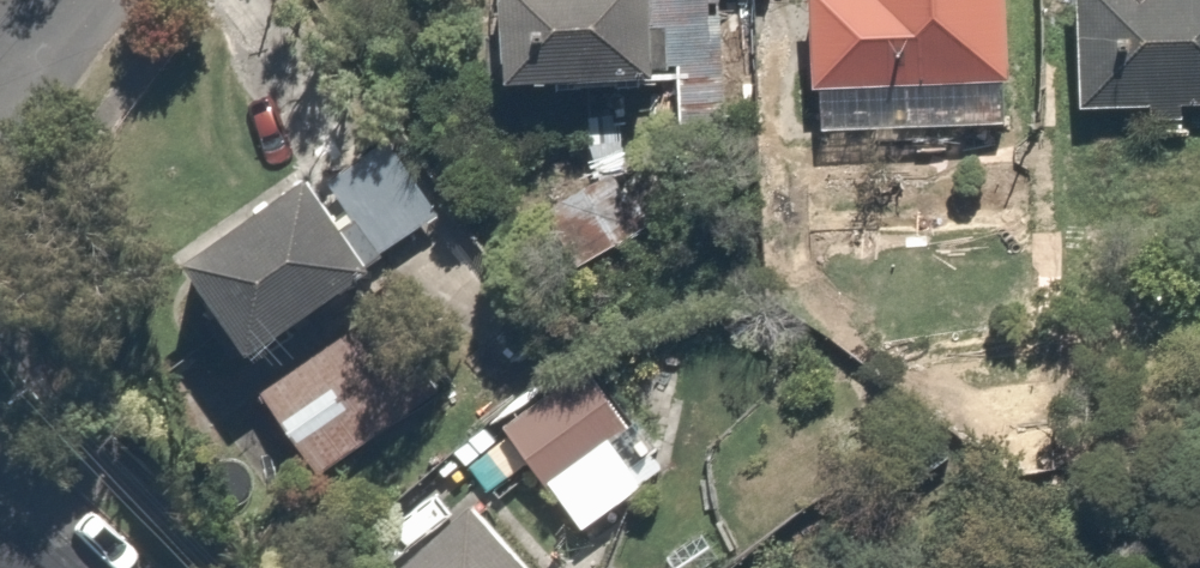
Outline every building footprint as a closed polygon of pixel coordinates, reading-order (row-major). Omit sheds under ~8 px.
[(515,100),(685,94),(682,27),(681,0),(511,0),(515,100)] [(812,130),(1014,130),(1015,0),(813,0),(812,130)] [(1079,118),(1199,117),(1199,0),(1078,0),(1079,118)] [(732,25),(682,27),(685,94),(686,123),(736,121),(732,25)] [(394,134),(312,177),(360,267),(441,224),(394,134)] [(312,177),(190,242),(255,363),(377,299),(360,267),(312,177)] [(349,337),(259,392),(313,481),(403,426),(349,337)] [(589,379),(510,439),(589,543),(668,483),(589,379)] [(480,513),(420,567),(530,567),(480,513)]
